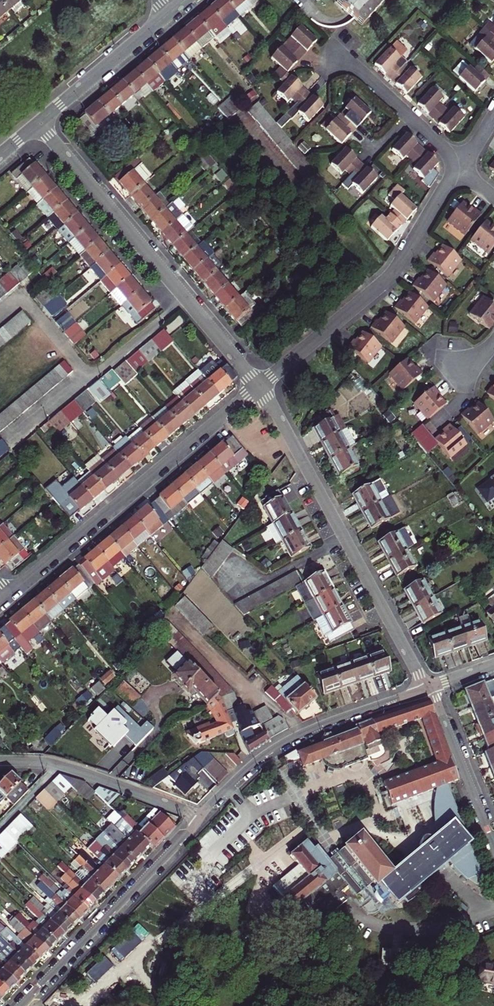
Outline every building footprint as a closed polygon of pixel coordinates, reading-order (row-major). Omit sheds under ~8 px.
[(9,12),(23,0),(0,0),(0,2),(9,12)] [(226,28),(239,17),(224,0),(221,0),(210,9),(226,28)] [(239,17),(257,2),(256,0),(224,0),(239,17)] [(336,2),(350,14),(362,25),(385,0),(338,0),(336,2)] [(9,12),(0,2),(0,19),(9,12)] [(198,20),(214,39),(227,28),(226,28),(210,9),(198,20)] [(185,30),(201,49),(214,39),(198,20),(185,30)] [(484,29),(493,38),(493,28),(489,23),(484,29)] [(285,43),(301,58),(316,42),(300,27),(285,43)] [(491,64),(493,61),(493,38),(484,29),(470,45),(491,64)] [(173,41),(189,60),(201,49),(185,30),(173,41)] [(171,64),(176,70),(189,60),(173,41),(160,51),(171,64)] [(407,52),(396,42),(389,50),(374,66),(390,81),(405,64),(399,59),(407,52)] [(280,81),(287,74),(301,58),(285,43),(271,59),(280,67),(273,75),(280,81)] [(160,51),(148,62),(158,75),(171,64),(160,51)] [(475,93),(489,77),(477,66),(472,71),(462,61),(452,72),(475,93)] [(158,75),(148,62),(135,72),(146,85),(152,93),(165,82),(164,81),(158,75)] [(158,75),(164,81),(176,70),(171,64),(158,75)] [(390,81),(406,95),(420,79),(405,64),(390,81)] [(122,83),(133,96),(146,85),(135,72),(122,83)] [(287,104),(291,99),(296,104),(307,92),(291,78),(287,74),(280,81),(284,85),(276,94),(287,104)] [(110,93),(121,106),(133,96),(122,83),(110,93)] [(432,89),(442,99),(446,94),(436,85),(432,89)] [(432,89),(417,105),(433,120),(444,108),(439,103),(442,99),(432,89)] [(323,107),(307,92),(296,104),(279,122),(281,125),(283,127),(291,120),(298,113),(308,123),(323,107)] [(97,104),(108,117),(121,106),(110,93),(97,104)] [(225,102),(235,115),(242,109),(231,97),(225,102)] [(354,99),(340,115),(356,129),(370,114),(354,99)] [(218,108),(228,121),(235,115),(225,102),(218,108)] [(164,107),(177,123),(181,119),(168,103),(164,107)] [(258,103),(247,112),(252,117),(262,108),(258,103)] [(108,117),(97,104),(84,115),(85,116),(78,122),(91,137),(99,132),(100,133),(113,123),(108,117)] [(262,108),(252,117),(256,122),(266,113),(262,108)] [(433,120),(449,134),(463,119),(453,109),(449,113),(444,108),(433,120)] [(266,113),(256,122),(260,127),(270,118),(266,113)] [(321,127),(341,145),(356,129),(340,115),(335,120),(330,116),(321,127)] [(270,118),(260,127),(264,132),(274,123),(270,118)] [(274,123),(264,132),(268,136),(279,128),(274,123)] [(268,136),(272,141),(283,132),(279,128),(268,136)] [(272,141),(276,146),(287,138),(283,132),(272,141)] [(406,156),(411,161),(422,149),(406,135),(391,151),(402,160),(406,156)] [(197,141),(200,145),(206,139),(203,136),(197,141)] [(287,138),(276,146),(280,151),(291,142),(287,138)] [(280,151),(285,156),(295,147),(291,142),(280,151)] [(285,156),(289,161),(299,152),(295,147),(285,156)] [(345,171),(350,176),(361,164),(345,149),(330,165),(341,175),(345,171)] [(438,164),(422,149),(411,161),(416,166),(412,170),(423,180),(422,181),(430,189),(438,175),(433,170),(438,164)] [(289,161),(293,166),(303,157),(299,152),(289,161)] [(217,165),(207,153),(197,161),(207,174),(217,165)] [(293,166),(297,171),(307,162),(303,157),(293,166)] [(138,167),(141,164),(137,159),(114,177),(119,183),(129,196),(143,185),(149,180),(138,167)] [(34,165),(29,160),(11,174),(27,193),(45,178),(34,165)] [(297,171),(301,176),(312,167),(307,162),(297,171)] [(362,195),(377,179),(361,164),(350,176),(342,185),(348,190),(352,185),(362,195)] [(301,176),(305,181),(316,172),(312,167),(301,176)] [(222,183),(228,178),(221,170),(215,175),(222,183)] [(45,178),(27,193),(37,205),(55,190),(45,178)] [(225,184),(234,194),(239,191),(230,180),(225,184)] [(143,185),(129,196),(140,209),(153,198),(143,185)] [(389,216),(401,226),(416,211),(400,196),(404,192),(397,186),(388,196),(395,202),(390,206),(394,210),(389,216)] [(37,205),(37,206),(47,219),(66,203),(55,190),(37,205)] [(140,209),(151,222),(169,206),(159,193),(153,198),(140,209)] [(169,206),(151,222),(161,234),(182,217),(178,212),(184,207),(178,199),(169,206)] [(462,202),(447,221),(465,235),(481,214),(474,209),(472,211),(462,202)] [(47,219),(58,231),(76,216),(66,203),(47,219)] [(76,216),(58,231),(68,244),(87,228),(76,216)] [(371,228),(387,242),(401,226),(389,216),(384,221),(380,217),(371,228)] [(161,234),(172,247),(185,236),(193,229),(182,217),(161,234)] [(471,240),(488,254),(493,247),(493,228),(486,221),(471,240)] [(68,244),(79,256),(97,241),(87,228),(68,244)] [(15,231),(11,235),(18,243),(22,239),(15,231)] [(185,236),(172,247),(182,259),(195,248),(185,236)] [(97,241),(79,256),(89,269),(108,253),(97,241)] [(461,260),(457,257),(443,246),(435,255),(433,253),(427,261),(447,277),(461,260)] [(182,259),(193,272),(206,261),(195,248),(182,259)] [(108,253),(89,269),(100,281),(119,266),(108,253)] [(30,261),(37,270),(43,265),(35,257),(30,261)] [(193,272),(203,285),(216,274),(206,261),(193,272)] [(10,272),(19,284),(35,271),(28,263),(20,269),(17,266),(10,272)] [(111,294),(116,290),(129,278),(119,266),(100,281),(111,294)] [(41,277),(46,282),(57,273),(52,268),(41,277)] [(412,286),(432,302),(446,285),(428,271),(421,280),(418,278),(412,286)] [(7,294),(19,284),(10,272),(0,280),(0,286),(7,294)] [(203,285),(214,297),(227,286),(216,274),(203,285)] [(116,290),(127,302),(140,291),(129,278),(116,290)] [(214,297),(224,310),(237,299),(227,286),(214,297)] [(48,287),(34,298),(43,308),(56,297),(48,287)] [(150,304),(151,304),(140,291),(127,302),(122,306),(137,325),(155,310),(150,304)] [(237,299),(224,310),(235,323),(236,322),(241,328),(242,328),(260,312),(244,293),(237,299)] [(394,308),(414,324),(428,307),(409,293),(402,302),(400,300),(394,308)] [(57,296),(65,306),(66,305),(58,295),(57,296)] [(56,297),(43,308),(51,318),(65,306),(57,296),(56,297)] [(490,303),(483,297),(469,315),(488,330),(493,322),(493,298),(490,303)] [(17,316),(26,326),(31,322),(22,311),(17,316)] [(242,328),(245,331),(263,316),(260,312),(242,328)] [(404,327),(386,313),(379,322),(377,320),(371,327),(391,343),(404,327)] [(67,314),(55,323),(64,333),(76,323),(67,314)] [(17,316),(12,320),(21,330),(26,326),(17,316)] [(7,324),(16,335),(21,330),(12,320),(7,324)] [(76,323),(64,333),(74,346),(86,336),(76,323)] [(2,328),(11,339),(16,335),(7,324),(2,328)] [(6,343),(11,339),(2,328),(0,330),(0,336),(6,343)] [(151,340),(161,352),(173,342),(164,330),(151,340)] [(381,347),(363,332),(356,341),(353,340),(347,347),(368,363),(381,347)] [(138,351),(148,362),(161,352),(151,340),(138,351)] [(126,361),(136,373),(148,362),(138,351),(126,361)] [(406,359),(389,374),(403,391),(422,374),(416,366),(414,368),(406,359)] [(59,366),(67,376),(73,372),(64,361),(59,366)] [(120,381),(124,385),(137,375),(136,373),(126,361),(113,372),(120,381)] [(202,376),(218,395),(231,384),(230,384),(236,379),(226,366),(225,367),(220,361),(202,376)] [(54,370),(63,380),(67,376),(59,366),(54,370)] [(49,374),(58,385),(63,380),(54,370),(49,374)] [(111,370),(99,380),(108,391),(120,381),(113,372),(111,370)] [(190,387),(206,406),(218,395),(202,376),(198,371),(185,381),(190,387)] [(44,378),(53,389),(58,385),(49,374),(44,378)] [(39,382),(48,393),(53,389),(44,378),(39,382)] [(88,389),(100,403),(110,395),(98,381),(88,389)] [(185,381),(172,392),(177,397),(190,387),(185,381)] [(34,386),(43,397),(48,393),(39,382),(34,386)] [(29,391),(38,401),(43,397),(34,386),(29,391)] [(177,397),(193,416),(206,406),(190,387),(177,397)] [(427,420),(443,407),(445,405),(438,396),(440,394),(433,387),(414,404),(427,420)] [(73,401),(83,412),(95,402),(86,390),(73,401)] [(24,394),(33,405),(38,401),(29,391),(24,394)] [(19,399),(28,409),(33,405),(24,394),(19,399)] [(177,397),(165,408),(181,427),(193,416),(177,397)] [(14,403),(23,413),(28,409),(19,399),(14,403)] [(61,412),(70,423),(83,412),(73,401),(61,412)] [(10,407),(18,418),(23,413),(14,403),(10,407)] [(470,411),(468,409),(460,415),(477,435),(493,421),(479,403),(470,411)] [(5,411),(13,421),(18,418),(10,407),(5,411)] [(152,418),(168,437),(181,427),(165,408),(152,418)] [(8,426),(13,421),(5,411),(0,415),(0,416),(8,426)] [(52,427),(58,434),(70,423),(61,412),(48,422),(52,427)] [(316,427),(314,429),(330,459),(348,450),(354,446),(345,430),(339,433),(331,419),(334,417),(331,412),(321,417),(314,424),(316,427)] [(0,416),(0,426),(4,430),(8,426),(0,416)] [(331,419),(339,433),(345,430),(338,416),(334,417),(331,419)] [(139,429),(155,448),(168,437),(152,418),(139,429)] [(48,422),(40,429),(44,433),(52,427),(48,422)] [(466,445),(449,425),(442,431),(443,433),(434,441),(450,458),(466,445)] [(427,454),(437,446),(421,426),(411,434),(427,454)] [(127,439),(143,458),(155,448),(139,429),(127,439)] [(209,455),(225,474),(247,455),(232,437),(222,445),(221,444),(209,455)] [(115,451),(130,469),(143,458),(127,439),(126,438),(113,449),(115,451)] [(0,441),(0,456),(9,448),(1,440),(0,441)] [(330,459),(343,483),(360,474),(348,450),(330,459)] [(102,461),(117,480),(130,469),(115,451),(102,461)] [(196,466),(212,485),(225,474),(209,455),(196,466)] [(97,456),(85,466),(89,472),(102,461),(97,456)] [(89,472),(105,490),(117,480),(102,461),(89,472)] [(184,476),(200,495),(212,485),(196,466),(184,476)] [(89,472),(77,482),(92,500),(105,490),(89,472)] [(200,495),(184,476),(171,487),(187,506),(200,495)] [(475,489),(486,504),(493,498),(493,476),(475,489)] [(379,481),(353,495),(362,512),(379,503),(388,498),(379,481)] [(79,511),(92,500),(77,482),(55,501),(69,519),(79,511)] [(153,503),(168,521),(187,506),(171,487),(158,498),(159,498),(153,503)] [(266,499),(261,502),(274,524),(291,515),(278,491),(265,498),(266,499)] [(452,494),(447,497),(453,507),(458,504),(452,494)] [(241,513),(249,503),(242,498),(235,508),(241,513)] [(145,531),(149,537),(168,521),(153,503),(147,508),(147,507),(134,518),(145,531)] [(388,520),(379,503),(362,512),(371,529),(388,520)] [(274,524),(267,528),(276,545),(283,541),(300,532),(291,515),(274,524)] [(145,531),(134,518),(121,528),(132,541),(145,531)] [(13,538),(2,525),(0,527),(0,548),(13,538)] [(124,557),(124,558),(137,547),(132,541),(121,528),(108,539),(124,557)] [(403,529),(378,543),(388,560),(405,550),(413,546),(409,539),(403,529)] [(283,541),(292,558),(309,549),(300,532),(283,541)] [(0,548),(0,561),(4,566),(5,565),(11,572),(29,557),(13,538),(0,548)] [(108,539),(96,549),(111,568),(124,557),(108,539)] [(206,562),(217,547),(219,545),(213,540),(201,558),(206,562)] [(217,547),(228,555),(232,550),(221,541),(217,547)] [(213,552),(224,561),(228,555),(217,547),(213,552)] [(94,585),(95,586),(114,571),(111,568),(96,549),(83,560),(84,561),(78,565),(94,585)] [(388,560),(397,577),(414,568),(405,550),(388,560)] [(209,558),(220,566),(224,561),(213,552),(209,558)] [(205,563),(216,572),(220,566),(209,558),(206,562),(205,563)] [(210,579),(216,572),(205,563),(204,564),(201,568),(210,579)] [(72,570),(71,570),(59,581),(75,600),(88,589),(88,590),(94,585),(78,565),(72,570)] [(290,575),(296,587),(302,583),(296,571),(290,575)] [(296,587),(295,587),(305,604),(332,590),(322,573),(302,583),(296,587)] [(284,578),(290,590),(295,587),(296,587),(290,575),(284,578)] [(278,581),(284,594),(290,590),(284,578),(278,581)] [(46,591),(62,610),(75,600),(59,581),(46,591)] [(272,585),(278,597),(284,594),(278,581),(272,585)] [(421,581),(404,590),(413,608),(431,598),(421,581)] [(278,597),(272,585),(265,588),(272,600),(278,597)] [(272,600),(265,588),(259,591),(266,603),(272,600)] [(316,620),(341,607),(332,590),(305,604),(314,621),(316,620)] [(34,602),(50,622),(63,611),(62,610),(46,591),(34,602)] [(259,591),(253,594),(260,607),(266,603),(259,591)] [(254,610),(260,607),(253,594),(247,598),(254,610)] [(184,597),(175,606),(179,612),(189,602),(184,597)] [(254,610),(247,598),(241,601),(248,613),(254,610)] [(431,598),(413,608),(423,625),(440,615),(431,598)] [(234,605),(243,616),(248,613),(241,601),(234,605)] [(50,622),(34,602),(21,612),(38,632),(50,622)] [(189,602),(179,612),(184,617),(194,607),(189,602)] [(194,607),(184,617),(189,621),(199,612),(194,607)] [(330,643),(353,631),(341,607),(316,620),(325,637),(327,636),(330,643)] [(154,616),(157,621),(164,615),(160,611),(154,616)] [(3,628),(20,649),(25,655),(32,648),(27,643),(39,633),(38,632),(21,612),(8,623),(9,624),(3,628)] [(189,621),(194,626),(203,617),(199,612),(189,621)] [(466,616),(457,619),(461,628),(469,625),(466,616)] [(194,626),(199,632),(208,622),(203,617),(194,626)] [(199,632),(203,637),(213,627),(208,622),(199,632)] [(461,628),(467,647),(486,641),(479,622),(469,625),(461,628)] [(168,623),(158,633),(163,638),(173,628),(168,623)] [(1,664),(20,649),(3,628),(0,631),(0,663),(1,664)] [(173,628),(163,638),(168,643),(178,633),(173,628)] [(444,634),(451,653),(467,647),(461,628),(444,634)] [(168,643),(173,648),(183,638),(178,633),(168,643)] [(427,640),(434,659),(451,653),(444,634),(427,640)] [(183,638),(173,648),(177,653),(187,643),(183,638)] [(187,643),(177,653),(178,654),(182,658),(192,649),(187,643)] [(160,654),(152,645),(146,650),(155,659),(160,654)] [(192,649),(182,658),(187,663),(197,654),(192,649)] [(366,658),(373,677),(390,671),(383,652),(366,658)] [(182,658),(178,654),(175,657),(183,667),(187,663),(182,658)] [(197,654),(187,663),(192,668),(202,659),(197,654)] [(350,664),(356,683),(373,677),(366,658),(350,664)] [(202,659),(192,668),(197,673),(207,664),(202,659)] [(122,661),(116,665),(119,669),(125,664),(122,661)] [(217,695),(216,694),(212,689),(207,684),(202,679),(197,673),(192,668),(187,663),(183,667),(176,673),(175,679),(183,687),(183,689),(185,691),(186,691),(189,695),(190,699),(198,708),(203,708),(207,704),(217,695)] [(197,673),(202,679),(212,669),(207,664),(197,673)] [(333,670),(340,688),(356,683),(350,664),(333,670)] [(134,669),(116,690),(133,706),(140,698),(138,696),(150,683),(149,682),(152,678),(142,669),(139,673),(137,671),(134,669)] [(212,669),(202,679),(207,684),(217,674),(212,669)] [(316,676),(323,694),(340,688),(333,670),(316,676)] [(110,673),(101,680),(105,685),(114,678),(110,673)] [(217,674),(207,684),(212,689),(221,679),(217,674)] [(292,709),(297,715),(316,699),(297,676),(282,689),(279,685),(274,689),(271,686),(265,692),(274,702),(274,701),(286,714),(292,709)] [(221,679),(212,689),(216,694),(226,684),(221,679)] [(492,680),(483,684),(489,699),(493,697),(493,685),(492,680)] [(100,683),(91,690),(95,695),(103,688),(100,683)] [(138,696),(140,698),(152,685),(150,683),(138,696)] [(221,699),(231,690),(226,684),(216,694),(217,695),(221,699)] [(464,691),(470,707),(489,699),(483,684),(464,691)] [(221,699),(223,705),(236,700),(234,694),(221,699)] [(217,695),(207,704),(212,710),(219,722),(179,738),(189,750),(195,745),(224,733),(228,738),(235,735),(231,723),(226,712),(223,705),(221,699),(217,695)] [(470,707),(476,722),(493,715),(493,697),(489,699),(470,707)] [(236,700),(223,705),(226,712),(239,707),(236,700)] [(458,779),(429,701),(382,716),(364,723),(355,727),(356,732),(323,744),(324,745),(298,754),(300,761),(302,768),(322,760),(322,762),(324,764),(326,767),(327,768),(326,772),(332,774),(334,769),(338,769),(340,769),(344,766),(345,768),(367,759),(360,740),(364,739),(368,749),(371,747),(370,745),(377,742),(382,740),(377,733),(421,718),(437,763),(383,783),(391,805),(436,788),(439,797),(434,799),(433,808),(433,817),(435,830),(437,836),(440,840),(382,888),(396,905),(404,899),(407,903),(414,899),(419,894),(423,889),(430,877),(449,862),(453,867),(458,871),(463,876),(468,880),(482,874),(469,844),(470,843),(460,831),(463,828),(446,785),(458,779)] [(94,731),(113,749),(125,736),(135,747),(153,729),(146,722),(140,729),(118,706),(107,717),(98,708),(87,720),(96,729),(94,731)] [(231,723),(237,721),(248,717),(249,718),(254,716),(251,711),(244,713),(242,707),(231,711),(226,712),(231,723)] [(265,707),(253,713),(257,719),(268,713),(265,707)] [(268,713),(257,719),(260,725),(272,719),(268,713)] [(476,722),(482,737),(493,732),(493,715),(476,722)] [(249,718),(248,717),(237,721),(241,732),(258,725),(254,716),(249,718)] [(274,719),(281,732),(288,729),(283,720),(279,717),(278,717),(274,719)] [(268,722),(275,736),(281,732),(274,719),(268,722)] [(264,731),(269,739),(275,736),(268,722),(261,726),(264,731)] [(240,732),(244,744),(249,753),(270,741),(269,739),(264,731),(263,732),(259,725),(258,725),(241,732),(240,732)] [(43,739),(50,748),(62,736),(54,727),(43,739)] [(24,735),(33,747),(42,740),(32,728),(24,735)] [(482,737),(488,752),(493,750),(493,732),(482,737)] [(386,751),(383,743),(382,740),(377,742),(370,745),(371,747),(378,745),(381,753),(386,751)] [(298,754),(296,750),(283,758),(287,766),(300,761),(298,754)] [(489,768),(493,766),(493,750),(488,752),(484,754),(489,768)] [(199,754),(193,758),(204,769),(213,760),(208,754),(199,754)] [(236,766),(241,762),(234,754),(225,754),(236,766)] [(175,785),(185,795),(196,783),(193,779),(202,769),(193,758),(180,767),(182,769),(174,778),(178,782),(175,785)] [(213,760),(204,769),(208,774),(218,765),(213,760)] [(218,765),(208,774),(213,779),(223,769),(218,765)] [(170,775),(174,778),(182,769),(180,767),(170,775)] [(223,769),(213,779),(218,784),(228,774),(223,769)] [(10,773),(0,783),(0,804),(6,798),(14,805),(28,791),(10,773)] [(65,792),(71,786),(59,775),(51,783),(63,794),(65,792)] [(85,801),(94,792),(85,783),(59,775),(71,786),(74,789),(85,801)] [(55,802),(63,794),(51,783),(43,790),(55,802)] [(69,795),(74,789),(71,786),(65,792),(69,795)] [(108,805),(119,796),(99,788),(94,793),(108,805)] [(47,810),(55,802),(43,790),(35,798),(47,810)] [(159,814),(154,809),(151,812),(156,817),(159,814)] [(175,828),(173,826),(165,818),(160,813),(159,814),(156,817),(143,829),(138,825),(122,810),(117,815),(149,847),(153,850),(175,828)] [(141,855),(149,847),(117,815),(115,812),(114,811),(105,820),(110,825),(141,855)] [(143,829),(156,817),(151,812),(138,825),(143,829)] [(26,831),(32,826),(20,814),(12,822),(24,834),(26,831)] [(173,826),(176,824),(167,815),(165,818),(173,826)] [(110,825),(105,820),(103,818),(101,820),(102,822),(97,828),(103,833),(110,825)] [(16,842),(24,834),(12,822),(4,830),(16,842)] [(320,845),(334,836),(326,823),(312,832),(320,845)] [(133,863),(141,855),(110,825),(103,833),(111,841),(133,863)] [(31,836),(36,830),(32,826),(26,831),(31,836)] [(16,842),(4,830),(0,834),(0,842),(8,850),(16,842)] [(313,851),(306,842),(290,856),(298,865),(272,887),(281,897),(273,904),(273,908),(282,918),(285,918),(293,912),(292,910),(303,901),(321,922),(347,900),(341,892),(348,886),(356,896),(372,883),(376,887),(379,884),(392,873),(361,835),(338,852),(336,849),(330,854),(332,857),(327,861),(316,848),(313,851)] [(125,871),(133,863),(111,841),(108,844),(100,836),(95,841),(125,871)] [(440,840),(437,836),(432,840),(430,838),(427,838),(425,838),(422,839),(420,841),(419,843),(419,845),(421,849),(392,873),(379,884),(382,888),(440,840)] [(118,879),(125,871),(95,841),(87,849),(98,860),(118,879)] [(8,850),(0,842),(0,858),(8,850)] [(110,887),(118,879),(98,860),(94,864),(82,852),(82,853),(71,842),(68,846),(110,887)] [(196,845),(193,842),(186,849),(189,851),(196,845)] [(102,895),(110,887),(68,846),(66,843),(62,846),(76,859),(74,860),(82,868),(80,869),(78,872),(102,895)] [(94,903),(102,895),(78,872),(74,875),(64,866),(61,862),(57,867),(64,874),(94,903)] [(78,872),(80,869),(73,862),(71,864),(76,870),(78,872)] [(76,870),(75,872),(66,863),(64,866),(74,875),(78,872),(76,870)] [(86,911),(94,903),(64,874),(61,878),(66,884),(70,887),(66,891),(72,898),(86,911)] [(79,919),(86,911),(72,898),(69,901),(42,875),(38,879),(40,882),(79,919)] [(71,928),(79,919),(40,882),(36,885),(48,897),(52,901),(49,906),(50,907),(71,928)] [(63,936),(71,928),(50,907),(46,911),(43,907),(33,897),(28,902),(30,903),(63,936)] [(49,906),(52,901),(48,897),(44,901),(47,904),(49,906)] [(55,944),(63,936),(30,903),(26,907),(39,919),(35,924),(55,944)] [(47,952),(55,944),(35,924),(34,923),(31,927),(18,914),(17,915),(14,919),(47,952)] [(39,960),(47,952),(14,919),(10,923),(8,924),(19,935),(20,934),(22,935),(18,939),(39,960)] [(39,960),(18,939),(17,937),(7,928),(0,934),(0,937),(32,968),(39,960)] [(32,968),(0,937),(0,952),(1,953),(3,955),(9,962),(24,976),(32,968)] [(385,951),(385,965),(395,965),(395,951),(385,951)] [(24,976),(9,962),(3,955),(0,959),(0,968),(16,984),(24,976)] [(483,963),(480,980),(493,984),(493,965),(483,963)] [(16,984),(0,968),(0,984),(8,992),(16,984)] [(8,992),(0,984),(0,1000),(8,992)]
